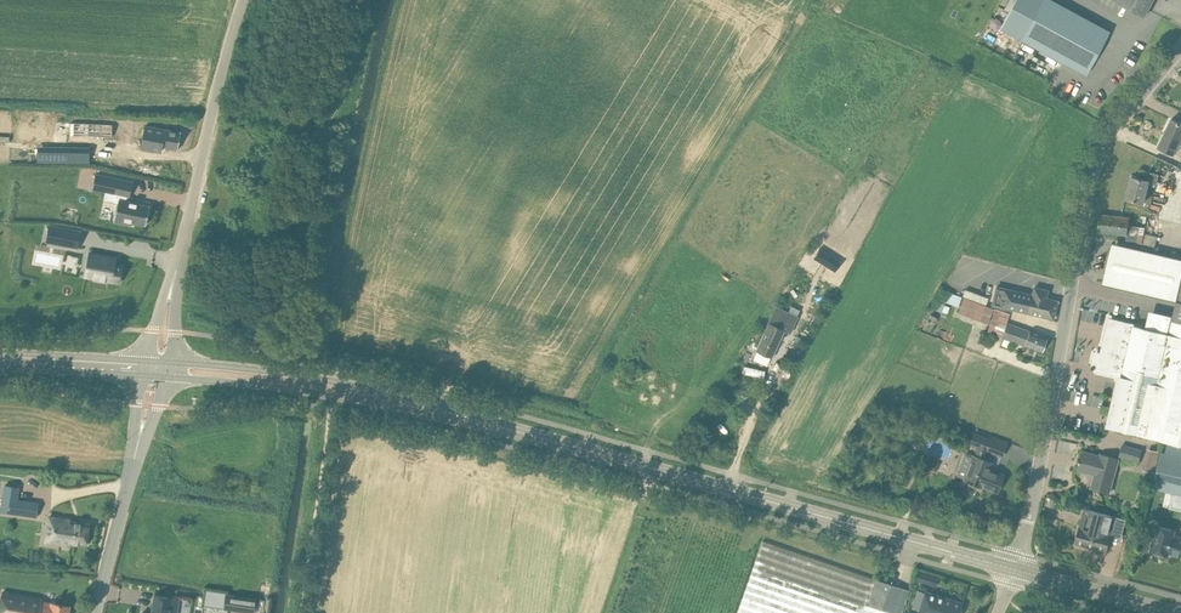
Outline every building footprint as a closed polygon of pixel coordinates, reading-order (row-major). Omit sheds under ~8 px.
[(1109,30),(1053,0),(1018,0),(1002,29),(1085,74),(1109,30)] [(1145,16),(1154,0),(1115,0),(1145,16)] [(1180,137),(1180,122),(1171,118),(1165,130),(1180,137)] [(19,143),(56,143),(56,121),(19,121),(19,143)] [(115,136),(115,122),(75,121),(75,135),(115,136)] [(125,140),(128,125),(120,123),(118,138),(125,140)] [(145,125),(140,148),(160,151),(161,146),(177,149),(180,132),(145,125)] [(1165,130),(1158,146),(1175,154),(1178,147),(1180,149),(1180,137),(1165,130)] [(1140,170),(1138,177),(1131,176),(1126,198),(1144,202),(1149,183),(1157,184),(1159,174),(1140,170)] [(96,174),(93,188),(120,194),(119,199),(114,221),(132,225),(133,222),(146,225),(150,206),(126,201),(127,196),(129,196),(132,182),(96,174)] [(1145,227),(1128,225),(1129,217),(1101,214),(1099,231),(1127,234),(1126,240),(1137,241),(1136,244),(1142,244),(1145,227)] [(48,233),(46,242),(61,244),(78,248),(81,230),(50,225),(48,233)] [(1143,247),(1154,250),(1157,236),(1146,233),(1143,247)] [(815,237),(811,242),(817,245),(820,240),(815,237)] [(90,252),(85,276),(119,282),(122,266),(114,264),(116,257),(90,252)] [(828,284),(833,275),(824,269),(828,262),(813,252),(802,268),(828,284)] [(1121,375),(1109,427),(1180,444),(1180,281),(1168,333),(1133,324),(1110,319),(1098,369),(1121,375)] [(1032,294),(996,286),(991,305),(1028,313),(1053,318),(1057,300),(1046,298),(1048,290),(1034,287),(1032,294)] [(935,301),(932,308),(941,311),(945,301),(958,306),(961,297),(941,289),(936,301),(935,301)] [(965,289),(963,296),(986,303),(988,296),(965,289)] [(1010,314),(985,305),(963,297),(958,312),(962,314),(960,319),(985,328),(990,313),(993,315),(987,332),(1041,351),(1046,337),(1007,322),(1010,314)] [(790,333),(797,317),(790,314),(781,310),(776,308),(757,350),(771,356),(783,329),(790,333)] [(791,341),(793,334),(785,331),(783,339),(791,341)] [(992,463),(984,460),(987,452),(1002,457),(1008,442),(990,435),(989,438),(973,432),(969,445),(976,448),(973,456),(972,457),(964,454),(956,475),(964,478),(964,479),(997,492),(1003,474),(990,469),(992,463)] [(1167,443),(1165,451),(1161,450),(1161,451),(1156,472),(1152,487),(1173,492),(1169,507),(1180,509),(1180,446),(1167,443)] [(1122,444),(1119,457),(1139,462),(1142,449),(1122,444)] [(1156,472),(1161,451),(1147,448),(1142,469),(1156,472)] [(1083,450),(1079,467),(1095,471),(1091,487),(1109,492),(1119,458),(1100,453),(1100,455),(1083,450)] [(938,464),(930,461),(927,469),(935,472),(938,464)] [(16,499),(14,514),(36,517),(39,502),(16,499)] [(1126,519),(1116,516),(1084,508),(1075,542),(1106,551),(1113,524),(1116,525),(1114,533),(1122,535),(1126,519)] [(86,545),(89,524),(70,521),(70,519),(49,516),(45,541),(70,544),(71,543),(86,545)] [(1174,535),(1175,529),(1157,524),(1150,550),(1154,551),(1156,554),(1161,556),(1164,554),(1168,555),(1169,552),(1180,556),(1180,537),(1174,535)] [(909,590),(875,579),(763,540),(737,612),(892,612),(893,612),(901,612),(909,590)] [(936,585),(938,578),(935,578),(928,576),(919,573),(917,580),(936,585)] [(70,605),(43,601),(43,598),(2,591),(0,602),(0,612),(68,612),(70,605)] [(920,609),(932,612),(959,612),(962,602),(944,597),(943,599),(918,591),(915,599),(922,601),(920,609)] [(223,609),(249,612),(254,612),(256,598),(225,593),(223,609)] [(171,597),(154,594),(151,612),(169,612),(171,597)]
